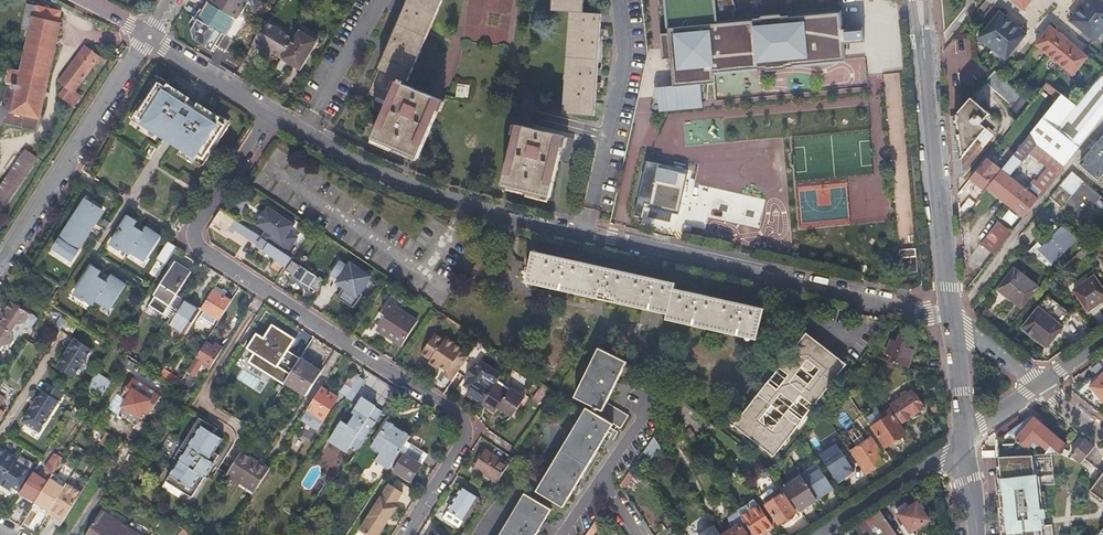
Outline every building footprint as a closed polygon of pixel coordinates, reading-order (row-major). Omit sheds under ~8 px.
[(235,18),(245,1),(243,0),(207,0),(207,1),(208,2),(232,16),(235,18)] [(408,81),(443,0),(409,0),(379,69),(408,81)] [(594,117),(601,15),(583,13),(584,0),(552,0),(552,11),(570,13),(563,115),(594,117)] [(658,11),(666,10),(668,38),(660,39),(662,64),(672,63),(675,91),(658,93),(653,113),(652,116),(704,111),(704,109),(704,107),(718,105),(716,77),(759,73),(759,74),(766,74),(768,75),(787,73),(788,71),(795,71),(795,70),(847,65),(846,54),(849,54),(848,48),(863,46),(862,32),(847,33),(846,27),(843,27),(842,16),(790,21),(790,20),(783,20),(782,19),(763,21),(761,22),(755,23),(755,24),(735,26),(734,15),(736,15),(733,0),(657,0),(658,11)] [(1024,10),(1030,3),(1026,0),(1011,0),(1024,10)] [(1099,0),(1086,0),(1080,7),(1102,26),(1102,3),(1099,0)] [(199,7),(194,15),(220,31),(223,33),(232,16),(208,2),(203,10),(199,7)] [(2,122),(22,127),(21,132),(29,133),(33,116),(40,118),(56,43),(59,44),(60,38),(58,37),(61,23),(58,22),(61,11),(29,4),(23,28),(31,30),(22,70),(11,67),(2,107),(0,106),(0,125),(2,122)] [(1080,7),(1069,21),(1082,32),(1094,41),(1102,30),(1102,26),(1080,7)] [(979,38),(992,48),(1013,23),(1000,12),(979,38)] [(194,15),(192,14),(187,21),(191,38),(210,49),(220,31),(194,15)] [(264,48),(282,59),(294,39),(263,21),(249,44),(262,51),(264,48)] [(992,48),(1005,60),(1016,46),(1026,34),(1013,23),(992,48)] [(1036,46),(1048,55),(1063,37),(1050,26),(1035,45),(1036,46)] [(282,59),(276,68),(281,71),(286,62),(301,70),(318,42),(299,31),(294,39),(282,59)] [(1048,55),(1060,65),(1075,47),(1063,37),(1048,55)] [(99,56),(85,46),(59,81),(66,86),(60,95),(74,104),(80,96),(75,91),(99,56)] [(1060,65),(1072,75),(1087,57),(1082,52),(1075,47),(1060,65)] [(1008,114),(1017,121),(1032,103),(995,71),(985,83),(1008,102),(1008,114)] [(1102,117),(1102,74),(1076,107),(1061,95),(1057,100),(1042,118),(1080,146),(1102,117)] [(144,120),(142,123),(196,157),(198,154),(207,160),(228,127),(217,120),(219,117),(208,110),(194,101),(181,93),(168,84),(167,88),(156,81),(135,114),(144,120)] [(374,139),(418,159),(443,101),(398,81),(374,139)] [(458,84),(456,96),(467,98),(469,86),(458,84)] [(954,150),(957,180),(998,131),(998,122),(971,98),(956,116),(958,132),(956,132),(956,140),(956,141),(958,141),(959,150),(954,150)] [(1042,118),(1020,146),(1029,154),(1048,168),(1057,175),(1080,146),(1042,118)] [(503,186),(551,199),(560,160),(570,162),(574,140),(518,126),(503,186)] [(1098,178),(1102,173),(1102,138),(1081,163),(1098,178)] [(767,165),(769,150),(728,143),(725,160),(750,164),(748,175),(764,178),(767,165)] [(987,188),(1024,216),(1038,199),(1009,176),(1020,162),(1022,164),(1029,154),(1020,146),(987,188)] [(38,157),(27,149),(0,188),(0,208),(2,209),(38,157)] [(982,164),(973,175),(986,186),(1002,165),(990,155),(982,164)] [(659,163),(647,160),(638,201),(650,203),(649,207),(679,214),(688,173),(659,166),(659,163)] [(1036,195),(1039,197),(1057,175),(1048,168),(1036,183),(1042,188),(1036,195)] [(1063,181),(1069,173),(1064,169),(1057,177),(1063,181)] [(1073,171),(1051,196),(1080,221),(1102,196),(1073,171)] [(729,222),(767,228),(771,200),(733,194),(729,222)] [(884,197),(867,199),(868,213),(886,211),(884,197)] [(960,211),(961,221),(974,204),(969,199),(960,211)] [(59,239),(54,247),(72,259),(78,251),(76,250),(80,243),(84,238),(79,235),(83,229),(87,232),(94,221),(102,210),(93,204),(92,206),(84,201),(60,239),(59,239)] [(265,230),(260,237),(287,254),(298,237),(290,232),(295,224),(268,207),(265,213),(263,211),(259,217),(261,218),(257,224),(265,230)] [(792,209),(791,220),(818,224),(820,212),(792,209)] [(260,237),(221,210),(213,221),(228,230),(230,228),(242,236),(243,234),(258,243),(257,245),(276,258),(270,268),(281,274),(284,269),(292,258),(287,254),(260,237)] [(128,216),(126,215),(117,228),(119,229),(111,244),(120,250),(121,248),(129,253),(130,251),(145,260),(159,238),(151,233),(144,228),(142,232),(133,226),(136,221),(132,218),(128,216)] [(981,243),(994,254),(1012,231),(999,220),(981,243)] [(691,226),(685,225),(682,239),(688,240),(691,226)] [(1028,250),(1049,267),(1076,240),(1062,225),(1041,247),(1036,243),(1028,250)] [(176,246),(168,241),(157,259),(164,264),(176,246)] [(900,248),(900,257),(917,256),(916,247),(900,248)] [(674,318),(757,337),(763,309),(681,290),(682,285),(533,251),(527,278),(675,312),(674,318)] [(284,269),(287,271),(294,261),(295,260),(292,258),(284,269)] [(173,307),(176,309),(183,298),(184,296),(178,293),(186,279),(192,270),(177,260),(154,295),(156,295),(149,305),(167,317),(173,307)] [(318,292),(326,280),(320,276),(319,278),(294,261),(287,271),(318,292)] [(337,298),(354,309),(363,295),(360,293),(371,276),(350,263),(348,266),(340,261),(331,275),(339,280),(337,284),(343,288),(337,298)] [(97,269),(92,266),(92,267),(90,265),(82,278),(84,279),(75,294),(84,300),(85,299),(93,303),(95,299),(111,308),(125,286),(115,280),(110,277),(106,282),(97,276),(101,271),(97,269)] [(998,288),(1022,307),(1037,287),(1014,268),(998,288)] [(1088,310),(1102,300),(1102,288),(1094,276),(1074,289),(1088,310)] [(217,319),(220,320),(231,302),(224,297),(228,292),(223,288),(222,291),(216,287),(202,309),(206,311),(202,317),(214,325),(217,319)] [(1022,325),(1046,345),(1071,315),(1047,294),(1022,325)] [(186,334),(202,309),(183,298),(176,309),(167,322),(186,334)] [(14,304),(11,309),(4,319),(1,325),(14,333),(17,327),(27,326),(33,329),(39,320),(33,316),(14,304)] [(378,328),(402,343),(415,322),(405,316),(407,313),(400,309),(398,311),(388,304),(382,314),(386,316),(378,328)] [(455,318),(470,325),(476,311),(461,304),(455,318)] [(0,310),(0,320),(4,319),(11,309),(0,310)] [(1066,322),(1064,333),(1078,336),(1080,325),(1066,322)] [(295,338),(272,324),(264,337),(257,333),(247,348),(254,353),(248,362),(284,384),(285,381),(288,377),(299,359),(287,352),(295,338)] [(0,326),(0,352),(1,353),(5,347),(13,346),(16,342),(14,333),(1,325),(0,326)] [(444,375),(452,380),(469,356),(462,350),(464,348),(447,336),(445,338),(436,332),(421,353),(431,359),(429,362),(437,368),(439,365),(447,371),(444,375)] [(846,365),(807,334),(780,368),(790,375),(778,389),(769,382),(739,420),(749,427),(744,433),(765,449),(769,444),(779,451),(803,421),(790,410),(801,396),(814,406),(846,365)] [(889,361),(907,367),(915,341),(898,335),(896,342),(890,340),(885,353),(891,355),(889,361)] [(92,348),(75,338),(58,366),(74,376),(92,348)] [(203,364),(210,368),(223,348),(215,344),(214,345),(207,341),(205,343),(200,352),(207,356),(203,364)] [(537,490),(562,506),(612,424),(620,429),(629,415),(606,402),(625,361),(599,348),(575,397),(594,406),(591,412),(586,409),(537,490)] [(195,376),(203,364),(207,356),(200,352),(188,371),(195,376)] [(875,356),(868,354),(862,362),(866,368),(875,356)] [(288,377),(285,381),(307,395),(322,371),(300,358),(299,359),(288,377)] [(467,393),(482,403),(496,383),(498,380),(501,375),(480,360),(475,368),(472,366),(466,375),(469,377),(464,385),(470,390),(467,393)] [(160,375),(178,387),(182,380),(164,369),(160,375)] [(344,385),(351,389),(360,375),(353,371),(344,385)] [(188,392),(195,376),(186,373),(180,388),(188,392)] [(1102,403),(1102,375),(1089,387),(1098,397),(1102,403)] [(119,382),(113,378),(108,386),(114,390),(119,382)] [(133,378),(127,387),(122,395),(150,413),(161,396),(133,378)] [(358,378),(352,388),(357,391),(364,381),(358,378)] [(107,389),(92,379),(87,387),(102,396),(107,389)] [(496,383),(482,403),(495,412),(498,407),(512,417),(525,398),(510,389),(498,380),(496,383)] [(24,419),(41,430),(65,392),(48,381),(24,419)] [(546,391),(540,387),(532,398),(539,402),(546,391)] [(300,421),(316,431),(323,420),(337,399),(320,388),(307,409),(303,416),(300,421)] [(891,405),(903,423),(924,408),(912,390),(907,394),(905,392),(900,395),(902,397),(891,405)] [(358,450),(367,437),(375,423),(383,411),(376,407),(376,406),(364,399),(362,397),(353,411),(355,413),(348,425),(342,420),(329,440),(347,451),(351,445),(358,450)] [(674,416),(694,435),(705,423),(685,405),(674,416)] [(873,427),(886,447),(906,433),(890,409),(882,414),(885,419),(873,427)] [(675,417),(671,412),(665,420),(671,424),(675,417)] [(845,413),(838,418),(846,430),(853,425),(845,413)] [(1000,438),(1000,456),(1051,455),(1059,455),(1060,456),(1068,446),(1045,427),(1035,418),(1028,426),(1017,417),(995,432),(1000,438)] [(749,427),(739,420),(735,425),(744,433),(749,427)] [(205,426),(197,421),(175,457),(179,460),(168,480),(194,496),(220,454),(215,451),(224,437),(216,432),(219,428),(208,421),(205,426)] [(406,441),(410,436),(386,421),(371,446),(380,452),(376,459),(389,468),(389,467),(405,442),(406,441)] [(852,453),(866,474),(884,462),(878,454),(881,452),(872,439),(867,443),(862,436),(854,442),(859,448),(852,453)] [(662,448),(654,437),(642,454),(649,460),(662,448)] [(1081,463),(1095,446),(1085,438),(1072,456),(1081,463)] [(428,455),(406,441),(405,442),(389,467),(411,481),(427,456),(428,455)] [(779,451),(769,444),(765,449),(775,457),(779,451)] [(821,455),(836,479),(842,474),(845,478),(855,471),(837,444),(821,455)] [(21,492),(34,472),(15,460),(17,457),(0,447),(0,484),(11,490),(13,487),(21,492)] [(475,468),(497,482),(508,465),(486,451),(475,468)] [(241,452),(227,474),(254,492),(269,470),(241,452)] [(53,473),(54,474),(63,459),(55,454),(46,468),(49,470),(53,473)] [(1052,524),(1042,526),(1041,518),(1044,518),(1039,486),(1054,484),(1051,455),(1000,456),(998,456),(1002,477),(998,478),(1004,534),(1007,534),(1054,534),(1052,524)] [(801,475),(802,477),(817,500),(818,500),(835,489),(818,464),(801,475)] [(21,492),(36,502),(54,474),(49,470),(44,478),(34,472),(21,492)] [(49,512),(63,490),(67,484),(67,483),(54,474),(36,502),(42,506),(39,510),(47,515),(49,512)] [(802,477),(786,488),(801,511),(817,500),(802,477)] [(1090,492),(1102,503),(1102,477),(1090,492)] [(396,506),(394,505),(402,492),(389,483),(359,529),(366,533),(365,534),(378,534),(396,506)] [(49,512),(63,521),(81,493),(67,484),(63,490),(49,512)] [(447,511),(464,521),(478,499),(462,488),(447,511)] [(551,510),(525,494),(500,534),(535,534),(551,510)] [(767,505),(780,524),(796,513),(783,494),(767,505)] [(738,511),(746,522),(755,534),(761,534),(774,527),(755,499),(738,511)] [(902,526),(908,534),(929,519),(918,502),(910,507),(907,504),(897,511),(906,524),(902,526)] [(880,510),(873,515),(886,534),(897,534),(880,510)] [(124,526),(101,511),(87,534),(89,534),(118,534),(124,526)] [(459,529),(464,521),(447,511),(442,518),(459,529)] [(585,534),(593,534),(606,517),(602,511),(585,534)] [(738,511),(729,517),(733,524),(721,532),(723,534),(748,534),(741,525),(746,522),(738,511)] [(873,515),(869,518),(865,521),(874,534),(886,534),(873,515)] [(865,521),(856,527),(861,534),(874,534),(865,521)] [(714,525),(698,534),(721,534),(714,525)] [(124,526),(118,534),(137,534),(124,526)]
